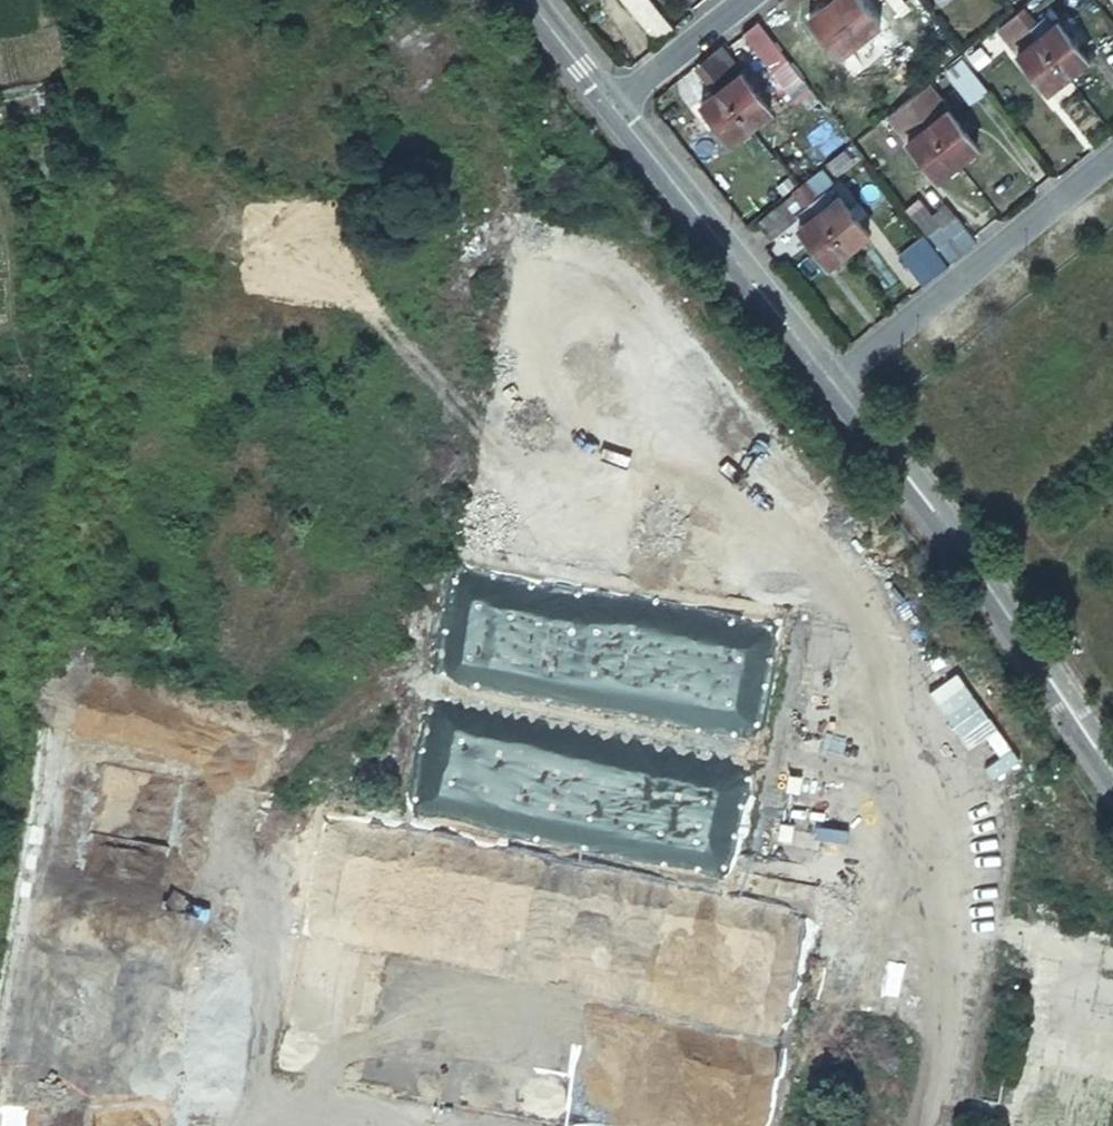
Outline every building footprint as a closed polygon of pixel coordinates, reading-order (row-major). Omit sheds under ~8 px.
[(659,0),(642,0),(638,3),(661,31),(675,19),(659,0)] [(834,0),(806,0),(805,1),(814,12),(813,13),(843,50),(862,35),(834,0)] [(862,35),(882,19),(867,0),(834,0),(862,35)] [(1026,4),(1019,10),(1069,70),(1089,55),(1059,17),(1054,22),(1045,10),(1036,16),(1026,4)] [(1069,70),(1019,10),(1000,25),(1049,86),(1069,70)] [(788,89),(805,74),(758,17),(744,30),(788,89)] [(724,45),(705,60),(754,121),(772,106),(724,45)] [(962,51),(950,61),(971,88),(984,77),(962,51)] [(754,121),(705,60),(699,66),(717,88),(704,98),(734,136),(754,121)] [(932,81),(911,97),(960,157),(981,141),(932,81)] [(960,157),(911,97),(905,101),(892,112),(911,134),(940,172),(960,157)] [(810,177),(803,183),(851,243),(872,228),(842,190),(838,193),(831,184),(821,192),(810,177)] [(851,243),(803,183),(760,216),(775,234),(802,212),(807,218),(803,222),(832,258),(851,243)] [(952,259),(976,239),(955,213),(931,232),(952,259)] [(926,280),(950,260),(929,234),(905,253),(926,280)] [(1072,628),(1063,615),(1053,621),(1062,635),(1072,628)]
